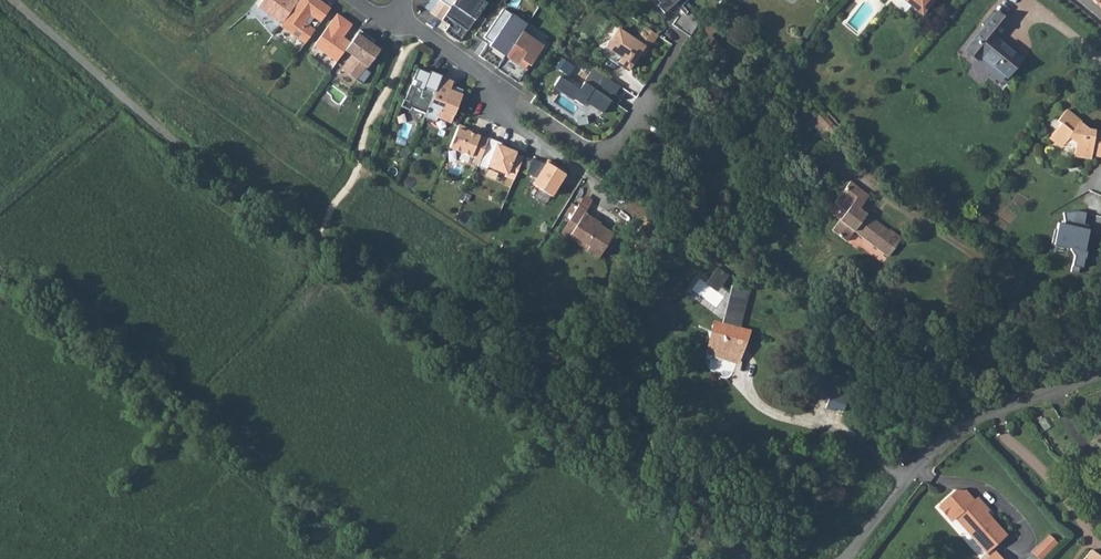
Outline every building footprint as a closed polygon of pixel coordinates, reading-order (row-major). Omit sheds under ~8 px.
[(299,0),(298,0),(263,0),(258,6),(282,23),(299,0)] [(331,7),(321,0),(320,2),(316,0),(299,0),(282,23),(281,25),(305,43),(315,29),(309,24),(314,16),(321,21),(331,7)] [(442,19),(455,0),(440,0),(432,12),(442,19)] [(442,19),(450,25),(445,31),(460,41),(487,2),(484,0),(455,0),(442,19)] [(659,2),(667,10),(675,2),(683,11),(680,14),(674,24),(692,36),(702,21),(691,8),(689,10),(683,4),(687,0),(662,0),(659,2)] [(910,4),(921,12),(924,8),(913,0),(910,4)] [(924,8),(930,0),(913,0),(924,8)] [(487,43),(479,55),(497,67),(522,31),(527,24),(503,8),(483,37),(491,43),(489,45),(487,43)] [(980,24),(957,52),(1003,90),(1014,76),(1010,73),(1022,59),(996,37),(1009,22),(997,11),(984,27),(980,24)] [(314,45),(337,61),(346,48),(351,42),(343,36),(352,24),(337,13),(314,45)] [(649,48),(659,34),(647,26),(638,39),(620,27),(603,52),(629,70),(645,45),(649,48)] [(375,40),(360,29),(351,42),(346,48),(354,54),(343,69),(357,79),(368,64),(369,65),(380,50),(372,44),(375,40)] [(543,45),(522,31),(497,67),(515,80),(520,74),(522,76),(543,45)] [(645,45),(641,52),(644,55),(649,48),(645,45)] [(426,113),(442,74),(430,70),(429,72),(418,68),(413,78),(417,80),(415,86),(411,84),(405,99),(403,99),(400,105),(410,109),(411,107),(426,113)] [(615,94),(621,85),(603,73),(594,87),(585,81),(580,88),(560,75),(554,84),(583,104),(586,100),(603,111),(612,99),(609,97),(613,92),(615,94)] [(452,81),(441,76),(426,113),(424,116),(436,120),(437,116),(450,121),(455,108),(463,89),(454,85),(452,90),(448,89),(452,81)] [(1067,111),(1058,122),(1062,125),(1050,139),(1061,148),(1069,138),(1077,144),(1074,157),(1090,159),(1091,156),(1097,157),(1100,154),(1100,132),(1089,130),(1080,124),(1082,122),(1067,111)] [(480,159),(488,138),(467,130),(467,128),(458,124),(449,146),(480,159)] [(507,144),(489,136),(480,159),(477,165),(487,169),(488,165),(506,173),(516,151),(506,147),(507,144)] [(524,154),(517,169),(526,171),(533,156),(524,154)] [(533,156),(526,171),(538,174),(533,181),(552,193),(567,168),(549,157),(546,161),(533,156)] [(846,211),(832,231),(847,242),(854,232),(888,256),(902,237),(889,228),(888,229),(859,207),(868,195),(850,181),(834,202),(846,211)] [(579,203),(570,219),(577,224),(571,233),(589,245),(587,248),(599,256),(607,243),(614,232),(600,223),(601,221),(585,211),(587,209),(579,203)] [(654,206),(648,214),(661,223),(667,215),(654,206)] [(1064,222),(1058,221),(1053,242),(1070,248),(1074,254),(1072,265),(1082,268),(1088,245),(1085,244),(1089,228),(1082,227),(1086,211),(1077,210),(1063,212),(1064,222)] [(661,223),(648,214),(642,222),(656,231),(661,223)] [(706,259),(698,271),(707,278),(716,266),(706,259)] [(722,285),(714,314),(715,315),(718,316),(728,318),(737,281),(723,277),(722,285)] [(700,319),(700,325),(700,327),(701,328),(702,330),(709,332),(710,334),(712,337),(712,340),(712,343),(712,345),(710,347),(708,349),(708,350),(708,351),(708,352),(735,361),(738,360),(748,338),(750,334),(752,333),(763,331),(764,330),(757,324),(753,322),(748,320),(741,319),(733,319),(728,318),(718,316),(715,315),(714,314),(711,313),(708,313),(706,314),(704,314),(702,315),(701,317),(700,319)] [(822,384),(819,393),(828,396),(825,406),(834,409),(835,406),(842,408),(847,394),(822,384)] [(946,508),(946,513),(953,521),(957,521),(961,517),(971,528),(968,530),(990,553),(1009,536),(988,514),(990,512),(975,495),(959,495),(946,508)] [(1030,549),(1039,558),(1056,540),(1048,531),(1030,549)] [(995,558),(1014,558),(1005,549),(995,558)] [(1091,549),(1083,558),(1100,558),(1100,556),(1091,549)]
